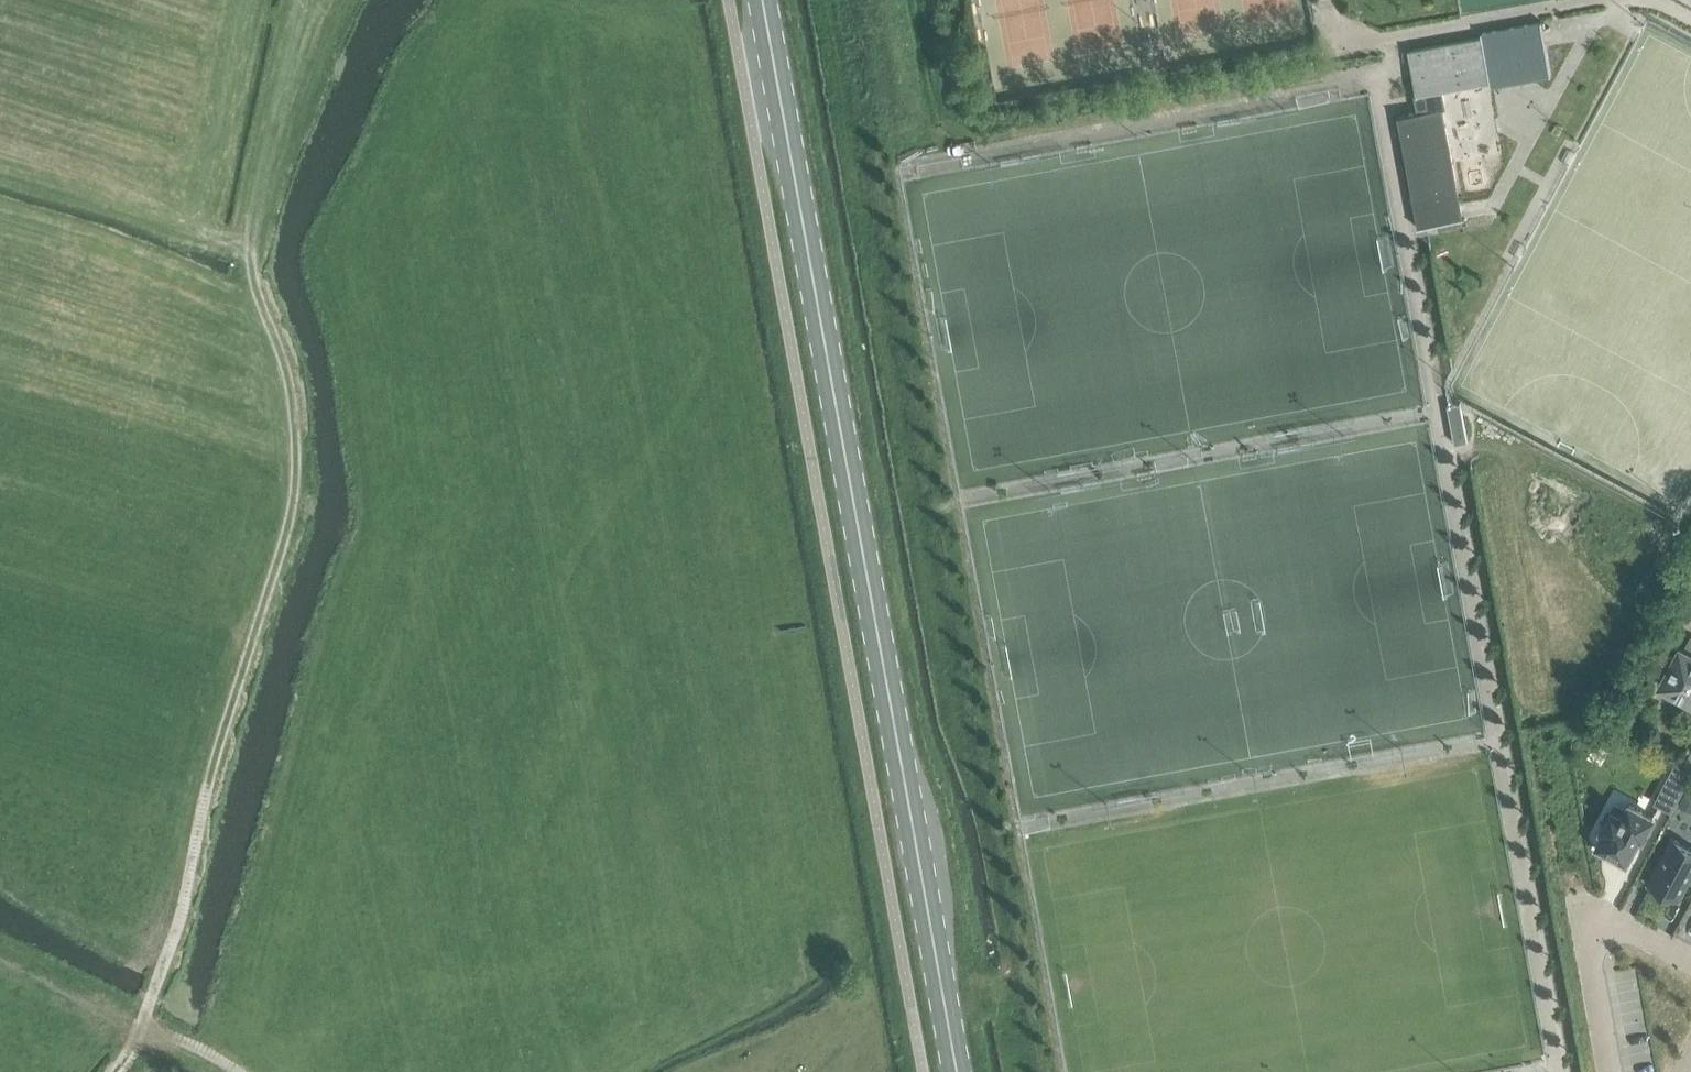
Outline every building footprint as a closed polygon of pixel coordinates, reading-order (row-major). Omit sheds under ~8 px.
[(1418,227),(1438,224),(1465,219),(1442,94),(1552,74),(1542,21),(1481,32),(1482,35),(1408,49),(1420,111),(1397,115),(1418,227)] [(1460,401),(1447,404),(1454,443),(1467,441),(1460,401)] [(1684,649),(1681,647),(1666,675),(1669,677),(1672,687),(1670,690),(1690,701),(1690,636),(1684,649)] [(1670,756),(1682,763),(1688,752),(1676,746),(1670,756)] [(1672,781),(1659,804),(1671,811),(1684,787),(1672,781)] [(1680,804),(1690,810),(1690,784),(1680,804)] [(1602,829),(1605,830),(1595,849),(1611,857),(1613,852),(1626,859),(1639,835),(1642,836),(1653,816),(1630,804),(1625,812),(1623,812),(1621,815),(1612,810),(1602,829)] [(1649,882),(1678,897),(1690,873),(1690,848),(1672,838),(1649,882)]
